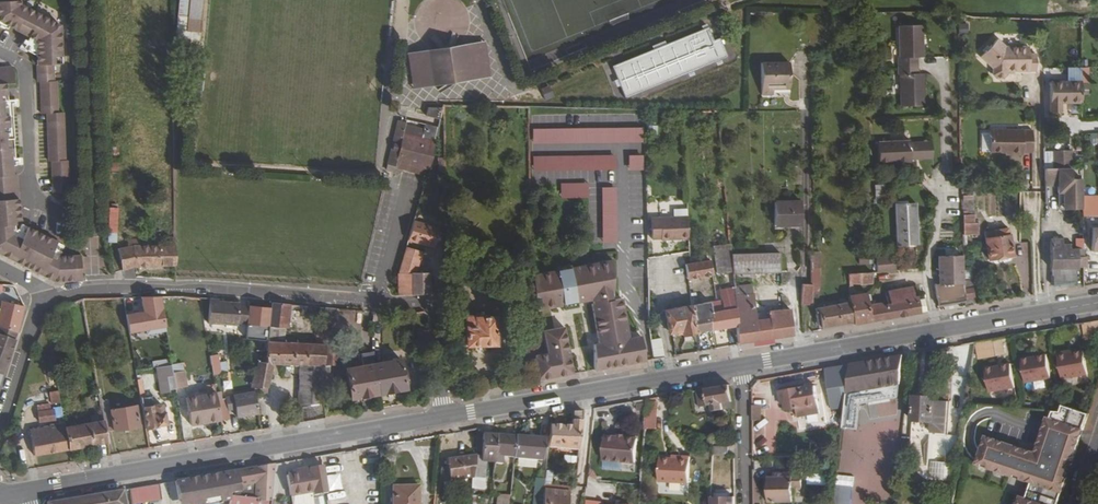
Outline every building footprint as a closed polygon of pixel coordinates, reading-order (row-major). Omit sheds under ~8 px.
[(37,39),(39,81),(41,81),(43,113),(48,112),(50,159),(52,159),(54,191),(70,190),(69,158),(66,159),(64,111),(59,111),(59,82),(59,80),(55,80),(55,63),(62,63),(62,41),(61,23),(21,1),(21,0),(0,0),(0,19),(37,39)] [(176,29),(186,30),(189,0),(179,0),(176,29)] [(186,31),(201,33),(204,0),(189,0),(186,31)] [(922,22),(899,22),(900,53),(898,53),(898,62),(918,62),(917,54),(919,53),(918,40),(923,40),(922,22)] [(1009,41),(1000,34),(985,52),(998,62),(998,69),(1001,72),(1006,72),(1010,69),(1010,65),(1032,64),(1032,49),(1032,41),(1009,41)] [(486,74),(486,78),(491,77),(485,41),(480,42),(481,46),(486,74)] [(476,75),(486,74),(481,46),(469,48),(466,52),(445,55),(444,52),(435,53),(435,55),(422,57),(422,56),(412,57),(417,84),(426,83),(426,81),(439,79),(439,81),(448,80),(448,77),(453,76),(454,79),(463,77),(463,76),(476,73),(476,75)] [(407,53),(412,90),(417,89),(417,84),(412,57),(412,52),(407,53)] [(0,60),(0,251),(51,277),(83,277),(82,253),(62,255),(57,252),(54,257),(49,255),(57,240),(27,225),(22,236),(14,232),(13,219),(16,218),(16,214),(23,213),(18,167),(14,167),(14,158),(10,158),(10,151),(13,150),(12,139),(16,138),(13,105),(9,106),(9,97),(3,97),(3,92),(8,92),(7,76),(14,75),(13,59),(0,60)] [(787,90),(786,61),(758,61),(758,93),(770,93),(770,89),(774,89),(774,90),(787,90)] [(918,62),(898,62),(899,71),(901,71),(902,102),(925,101),(925,85),(921,85),(919,71),(918,70),(918,62)] [(1083,79),(1052,79),(1052,110),(1064,110),(1064,100),(1083,100),(1083,79)] [(551,85),(540,88),(545,101),(555,98),(551,85)] [(425,115),(439,118),(441,108),(427,108),(425,115)] [(396,163),(428,171),(439,127),(425,124),(423,128),(406,124),(404,123),(405,122),(398,120),(384,171),(393,172),(394,169),(396,163)] [(1034,147),(1034,126),(1025,126),(1025,128),(993,128),(993,149),(1009,149),(1014,149),(1014,152),(1025,152),(1025,147),(1034,147)] [(533,143),(644,142),(643,127),(533,128),(533,143)] [(911,139),(878,140),(879,161),(912,159),(912,157),(920,156),(920,141),(911,141),(911,139)] [(1055,148),(1055,166),(1073,166),(1072,148),(1055,148)] [(616,154),(533,155),(533,170),(616,169),(616,154)] [(629,170),(644,170),(644,154),(629,155),(629,170)] [(394,169),(427,177),(428,171),(396,163),(394,169)] [(1082,203),(1082,176),(1072,176),(1072,166),(1055,166),(1046,166),(1046,184),(1058,184),(1058,192),(1063,192),(1063,204),(1065,204),(1065,208),(1082,208),(1082,203)] [(589,198),(589,182),(560,182),(560,197),(589,198)] [(602,187),(603,242),(618,242),(618,187),(602,187)] [(967,193),(963,193),(964,215),(964,232),(979,232),(979,220),(975,220),(975,211),(968,211),(967,193)] [(801,201),(774,201),(774,224),(800,224),(801,201)] [(910,201),(897,202),(899,243),(919,242),(917,201),(910,201)] [(1082,203),(1082,208),(1082,214),(1097,214),(1097,203),(1082,203)] [(117,205),(107,205),(107,238),(116,238),(116,236),(117,205)] [(660,239),(687,239),(687,218),(650,218),(650,238),(660,238),(660,239)] [(406,242),(429,250),(436,229),(412,221),(409,231),(406,242)] [(1012,228),(1001,228),(1002,232),(998,233),(998,236),(989,236),(990,258),(1014,255),(1012,228)] [(138,236),(129,236),(129,243),(118,246),(122,268),(131,267),(135,266),(139,266),(144,266),(151,265),(157,264),(163,264),(169,264),(174,264),(174,239),(170,239),(170,243),(139,243),(138,236)] [(1062,238),(1050,238),(1050,267),(1052,268),(1052,285),(1075,281),(1075,267),(1078,267),(1078,265),(1082,265),(1082,238),(1074,238),(1074,248),(1069,248),(1068,244),(1062,243),(1062,238)] [(814,249),(811,249),(812,283),(801,283),(802,303),(812,302),(812,293),(819,293),(819,282),(820,282),(819,266),(818,248),(814,249)] [(417,254),(403,250),(395,276),(396,295),(401,295),(426,292),(426,287),(423,287),(422,276),(409,277),(417,254)] [(763,251),(752,253),(754,272),(779,270),(778,250),(763,251)] [(752,253),(730,255),(732,274),(754,272),(752,253)] [(965,279),(965,254),(940,255),(940,283),(936,284),(939,300),(954,298),(954,300),(965,299),(965,287),(965,279)] [(877,256),(876,271),(897,272),(897,257),(877,256)] [(687,262),(683,263),(685,277),(711,273),(708,259),(687,262)] [(594,370),(645,361),(640,336),(629,338),(621,298),(612,300),(612,260),(533,274),(534,311),(591,300),(592,304),(590,305),(597,344),(592,346),(594,370)] [(850,271),(848,271),(848,281),(859,281),(859,282),(872,281),(871,270),(857,271),(850,271)] [(732,284),(721,286),(721,289),(719,290),(721,299),(722,309),(711,310),(713,329),(737,325),(734,296),(732,284)] [(865,291),(848,293),(849,299),(854,321),(854,323),(919,312),(918,304),(925,303),(924,297),(917,298),(916,288),(913,288),(912,285),(890,289),(891,301),(878,303),(869,305),(865,291)] [(976,287),(965,287),(965,299),(966,301),(966,304),(966,307),(974,305),(973,296),(976,296),(976,287)] [(748,295),(734,296),(737,325),(738,343),(794,333),(789,306),(781,307),(754,311),(752,303),(749,303),(748,295)] [(135,296),(123,297),(127,316),(138,314),(135,296)] [(217,298),(208,298),(207,302),(206,320),(206,323),(234,326),(235,323),(236,305),(237,303),(218,301),(217,298)] [(709,301),(711,310),(722,309),(721,299),(709,301)] [(849,299),(819,305),(822,325),(854,321),(849,299)] [(1,300),(0,302),(0,327),(17,332),(24,305),(1,300)] [(207,302),(199,301),(203,320),(206,320),(207,302)] [(709,301),(690,305),(695,332),(713,329),(711,310),(709,301)] [(271,309),(247,306),(245,324),(243,339),(266,341),(264,360),(257,360),(250,388),(253,387),(265,385),(272,361),(298,363),(296,404),(321,401),(328,400),(329,364),(322,364),(322,357),(322,344),(322,342),(281,338),(283,327),(285,327),(287,304),(271,303),(271,309)] [(247,306),(236,305),(235,323),(245,324),(247,306)] [(690,305),(664,310),(667,330),(671,332),(681,330),(682,335),(695,332),(690,305)] [(334,308),(323,307),(323,324),(334,325),(334,308)] [(471,316),(460,316),(460,328),(463,328),(463,346),(492,345),(492,317),(473,318),(471,316)] [(1081,323),(1084,340),(1097,338),(1097,320),(1081,323)] [(552,353),(534,357),(534,381),(577,373),(569,327),(548,330),(552,353)] [(427,329),(417,330),(418,346),(428,345),(427,329)] [(0,334),(0,380),(15,338),(0,334)] [(650,339),(654,359),(664,357),(661,337),(650,339)] [(1002,337),(974,342),(977,358),(1005,354),(1002,337)] [(521,343),(521,363),(532,363),(532,343),(521,343)] [(1062,378),(1088,374),(1084,350),(1072,352),(1071,350),(1058,352),(1062,378)] [(363,365),(345,369),(350,397),(377,392),(373,364),(373,354),(362,354),(363,365)] [(849,363),(845,405),(842,430),(857,431),(860,406),(898,399),(903,354),(849,363)] [(1025,382),(1051,378),(1047,354),(1021,359),(1025,382)] [(153,361),(154,367),(170,364),(169,358),(153,361)] [(400,359),(373,364),(377,392),(405,387),(400,359)] [(174,371),(184,368),(182,361),(172,364),(174,371)] [(213,372),(227,372),(227,362),(212,363),(213,372)] [(832,408),(845,405),(849,363),(825,367),(832,408)] [(990,391),(1015,387),(1011,363),(985,368),(990,391)] [(168,380),(157,382),(159,394),(170,392),(168,380)] [(142,383),(138,383),(141,404),(145,429),(157,427),(157,425),(165,424),(164,412),(161,413),(160,405),(146,408),(142,383)] [(183,385),(176,386),(178,399),(185,397),(183,385)] [(207,394),(185,397),(190,425),(220,420),(216,399),(214,385),(205,387),(207,394)] [(730,385),(693,391),(694,396),(698,396),(700,405),(713,404),(713,410),(733,406),(730,385)] [(816,385),(781,391),(782,402),(786,402),(787,409),(796,408),(798,415),(820,412),(816,385)] [(57,392),(48,393),(51,404),(59,403),(57,392)] [(233,397),(216,399),(220,420),(228,419),(227,412),(235,410),(236,417),(256,414),(253,392),(233,395),(233,397)] [(931,431),(942,432),(945,401),(934,400),(934,398),(913,396),(911,421),(932,423),(931,431)] [(296,404),(292,405),(295,422),(324,417),(321,401),(296,404)] [(658,417),(660,403),(649,403),(648,416),(658,417)] [(1089,412),(1063,403),(1061,410),(1050,409),(1036,450),(986,433),(977,461),(1032,480),(1027,495),(1022,493),(1018,503),(1058,503),(1068,475),(1065,474),(1069,462),(1072,463),(1089,412)] [(761,404),(752,404),(753,419),(760,419),(761,404)] [(46,405),(36,406),(37,413),(47,411),(46,405)] [(135,405),(102,411),(106,432),(139,426),(135,405)] [(100,420),(64,427),(68,450),(108,443),(106,432),(102,411),(101,408),(98,408),(100,420)] [(573,427),(551,425),(549,447),(575,450),(577,435),(581,436),(584,410),(575,411),(573,427)] [(37,413),(36,413),(38,423),(53,420),(52,411),(47,411),(37,413)] [(657,430),(658,417),(648,416),(646,430),(657,430)] [(58,427),(31,432),(35,456),(68,450),(64,427),(63,424),(58,424),(58,427)] [(496,435),(482,434),(481,449),(479,449),(477,463),(490,465),(489,471),(493,472),(496,435)] [(516,436),(496,435),(493,472),(502,472),(504,457),(507,457),(506,473),(508,473),(508,476),(504,478),(502,489),(510,490),(513,470),(514,457),(516,436)] [(545,437),(516,436),(514,457),(543,459),(545,437)] [(604,461),(636,464),(639,439),(625,438),(618,437),(606,436),(604,461)] [(729,448),(713,446),(714,454),(729,456),(729,448)] [(448,463),(443,463),(440,482),(472,477),(473,465),(474,455),(449,458),(448,463)] [(672,459),(666,459),(665,481),(689,481),(690,456),(679,456),(679,459),(672,459)] [(217,503),(219,503),(230,501),(230,503),(272,503),(276,462),(257,466),(224,471),(217,503)] [(326,492),(322,464),(301,467),(302,472),(287,474),(291,494),(311,491),(313,491),(313,494),(326,492)] [(483,467),(473,465),(472,477),(472,483),(482,484),(483,467)] [(522,471),(513,470),(510,490),(510,492),(514,492),(515,486),(513,486),(513,484),(517,484),(518,479),(521,480),(522,471)] [(177,480),(180,499),(186,503),(212,503),(217,503),(224,471),(182,479),(177,480)] [(775,475),(769,475),(770,503),(793,503),(793,487),(801,487),(801,475),(793,475),(775,475)] [(546,478),(537,476),(534,501),(543,502),(545,488),(545,482),(546,478)] [(158,483),(141,486),(139,503),(147,501),(161,499),(158,483)] [(852,486),(839,485),(838,503),(851,503),(852,486)] [(46,503),(129,503),(131,503),(139,503),(141,486),(123,489),(46,503)] [(393,487),(392,503),(419,503),(420,488),(393,487)] [(545,488),(543,502),(543,503),(548,503),(562,503),(567,503),(569,491),(545,488)] [(311,491),(292,494),(293,503),(313,503),(311,491)] [(523,491),(521,503),(529,503),(530,492),(523,491)] [(510,495),(497,494),(496,503),(510,503),(510,495)] [(735,497),(711,495),(711,503),(735,503),(735,497)] [(485,497),(473,496),(472,503),(485,503),(485,497)]
